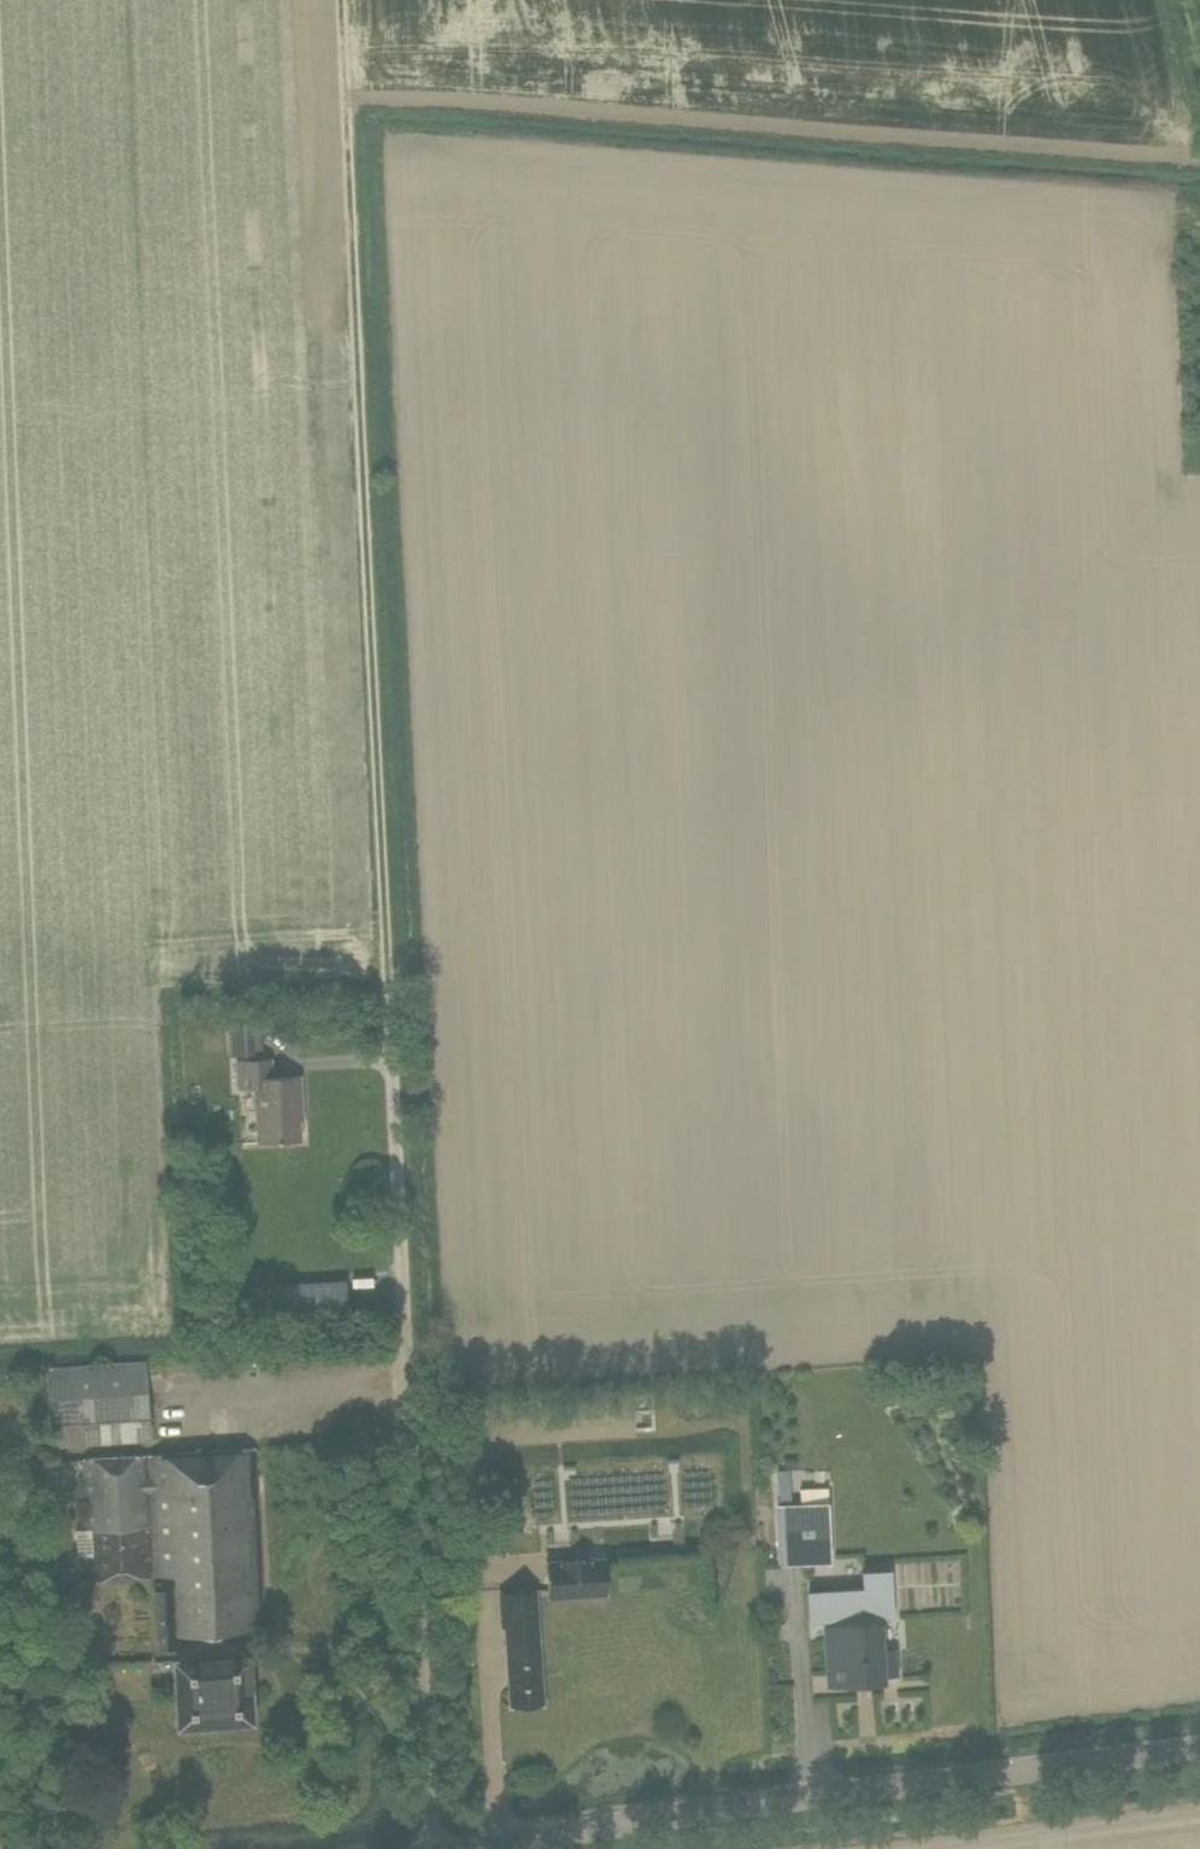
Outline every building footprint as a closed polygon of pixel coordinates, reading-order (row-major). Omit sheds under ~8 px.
[(264,1054),(262,1020),(227,1021),(229,1055),(264,1054)] [(267,1075),(266,1057),(234,1059),(236,1088),(253,1087),(256,1142),(295,1140),(294,1119),(297,1119),(295,1074),(267,1075)] [(348,1307),(346,1278),(273,1282),(275,1311),(348,1307)] [(149,1418),(147,1391),(144,1360),(46,1367),(51,1444),(149,1437),(149,1418)] [(261,1643),(252,1445),(81,1457),(87,1580),(152,1575),(155,1650),(170,1650),(174,1728),(251,1722),(247,1644),(261,1643)] [(831,1561),(828,1487),(800,1488),(801,1503),(780,1504),(784,1564),(831,1561)] [(65,1569),(64,1553),(53,1554),(54,1569),(65,1569)] [(607,1591),(605,1557),(547,1561),(549,1595),(607,1591)] [(880,1650),(878,1624),(876,1624),(876,1617),(895,1616),(892,1568),(862,1570),(863,1587),(807,1590),(809,1621),(830,1620),(830,1627),(828,1627),(831,1683),(881,1680),(881,1675),(898,1674),(896,1649),(880,1650)] [(540,1703),(532,1589),(501,1591),(508,1705),(540,1703)]
